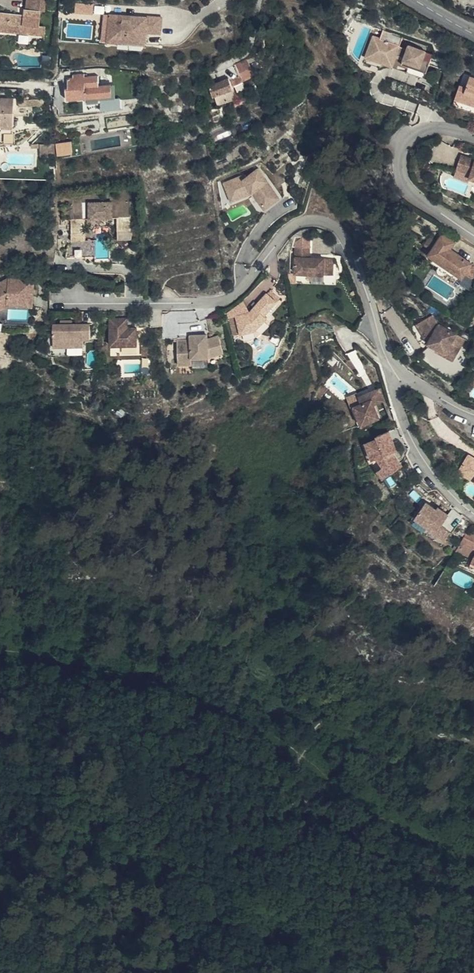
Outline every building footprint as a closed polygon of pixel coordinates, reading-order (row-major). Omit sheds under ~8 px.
[(34,9),(39,9),(39,0),(22,0),(21,8),(18,7),(18,13),(0,10),(0,26),(2,26),(2,25),(32,29),(32,24),(34,9)] [(76,12),(94,13),(94,2),(76,2),(76,12)] [(151,19),(114,16),(112,42),(121,43),(146,45),(149,45),(150,34),(151,19)] [(151,19),(150,34),(165,35),(166,19),(152,18),(151,19)] [(2,25),(2,26),(0,26),(0,30),(37,34),(38,25),(32,24),(32,29),(2,25)] [(370,39),(366,55),(393,63),(395,56),(403,58),(401,66),(409,68),(409,66),(420,69),(422,61),(429,63),(431,54),(407,47),(406,49),(398,46),(400,38),(381,32),(378,41),(370,39)] [(420,69),(409,66),(409,68),(401,66),(403,58),(395,56),(393,63),(366,55),(364,64),(380,69),(380,68),(380,67),(381,67),(382,67),(383,66),(424,79),(429,63),(422,61),(420,69)] [(249,63),(247,59),(234,66),(217,73),(220,80),(209,85),(214,96),(234,88),(231,80),(240,76),(239,73),(251,68),(249,63)] [(241,78),(253,72),(251,68),(239,73),(240,76),(241,78)] [(66,99),(78,99),(78,88),(86,87),(99,87),(98,69),(73,71),(73,77),(68,77),(69,87),(66,87),(66,99)] [(455,98),(473,104),(473,77),(463,73),(455,98)] [(78,88),(78,99),(86,99),(86,87),(78,88)] [(1,129),(1,126),(13,126),(13,117),(13,108),(14,99),(0,98),(0,129),(1,129)] [(455,98),(453,102),(457,106),(473,112),(473,104),(455,98)] [(93,103),(94,111),(109,110),(108,102),(93,103)] [(28,109),(13,108),(13,117),(28,117),(28,109)] [(182,120),(182,111),(173,111),(172,120),(182,120)] [(57,142),(58,154),(73,152),(72,140),(57,142)] [(473,165),(473,159),(461,155),(456,170),(471,175),(473,165)] [(236,172),(234,169),(222,177),(225,183),(218,186),(225,203),(246,194),(258,210),(273,200),(246,165),(236,172)] [(471,175),(456,170),(454,176),(469,181),(470,178),(471,175)] [(258,210),(256,212),(258,215),(276,201),(274,198),(273,200),(258,210)] [(132,199),(90,200),(71,203),(72,239),(87,239),(87,218),(117,217),(118,239),(132,238),(132,199)] [(245,204),(229,212),(232,219),(248,211),(245,204)] [(428,258),(464,280),(467,275),(473,279),(473,265),(460,256),(459,257),(451,252),(456,245),(442,236),(438,242),(431,238),(426,247),(432,251),(428,258)] [(87,239),(72,239),(69,240),(69,255),(98,255),(98,239),(87,239)] [(308,242),(292,242),(292,250),(298,250),(308,250),(308,242)] [(456,245),(451,252),(459,257),(460,256),(473,265),(473,256),(456,245)] [(308,250),(298,250),(297,275),(320,275),(320,272),(329,272),(330,259),(307,258),(308,250)] [(464,280),(428,258),(425,263),(460,285),(464,280)] [(7,277),(6,277),(0,281),(0,304),(1,306),(8,303),(34,304),(35,278),(14,277),(14,280),(6,280),(7,277)] [(280,292),(273,286),(269,290),(276,296),(280,292)] [(237,320),(242,336),(256,332),(266,320),(264,318),(276,304),(265,295),(245,317),(237,320)] [(240,337),(233,338),(236,347),(262,340),(285,313),(276,304),(264,318),(266,320),(256,332),(242,336),(240,337)] [(9,318),(29,317),(29,308),(8,308),(9,318)] [(465,336),(441,323),(434,313),(417,323),(426,337),(429,342),(438,347),(447,352),(451,343),(460,347),(465,336)] [(130,328),(130,318),(112,317),(111,344),(139,344),(139,328),(130,328)] [(235,320),(229,322),(233,338),(240,337),(235,320)] [(73,322),(61,322),(55,322),(54,344),(84,345),(85,337),(91,337),(91,322),(73,322)] [(426,337),(417,323),(411,328),(420,342),(426,337)] [(210,361),(223,356),(218,340),(207,343),(200,343),(200,338),(190,339),(191,341),(189,344),(188,344),(178,344),(179,369),(193,368),(192,362),(210,361)] [(151,342),(143,342),(143,353),(151,353),(151,342)] [(447,352),(438,347),(436,350),(453,359),(460,347),(451,343),(447,352)] [(84,345),(54,344),(54,352),(84,354),(84,345)] [(179,373),(210,372),(209,367),(225,362),(223,356),(210,361),(192,362),(193,368),(179,369),(179,373)] [(389,401),(384,389),(362,399),(364,404),(357,407),(366,426),(383,418),(378,407),(389,401)] [(364,404),(362,399),(353,403),(363,427),(366,426),(357,407),(364,404)] [(401,452),(393,432),(381,437),(382,440),(368,446),(374,462),(382,459),(393,476),(406,467),(396,453),(401,452)] [(382,459),(374,462),(368,446),(363,447),(370,466),(376,464),(387,480),(393,476),(382,459)] [(468,468),(464,475),(473,481),(473,477),(472,476),(473,472),(468,468)] [(428,503),(418,517),(449,540),(459,526),(449,519),(451,516),(440,508),(438,511),(428,503)] [(449,540),(418,517),(413,523),(444,546),(449,540)] [(458,551),(472,556),(473,551),(473,533),(466,530),(458,551)]
